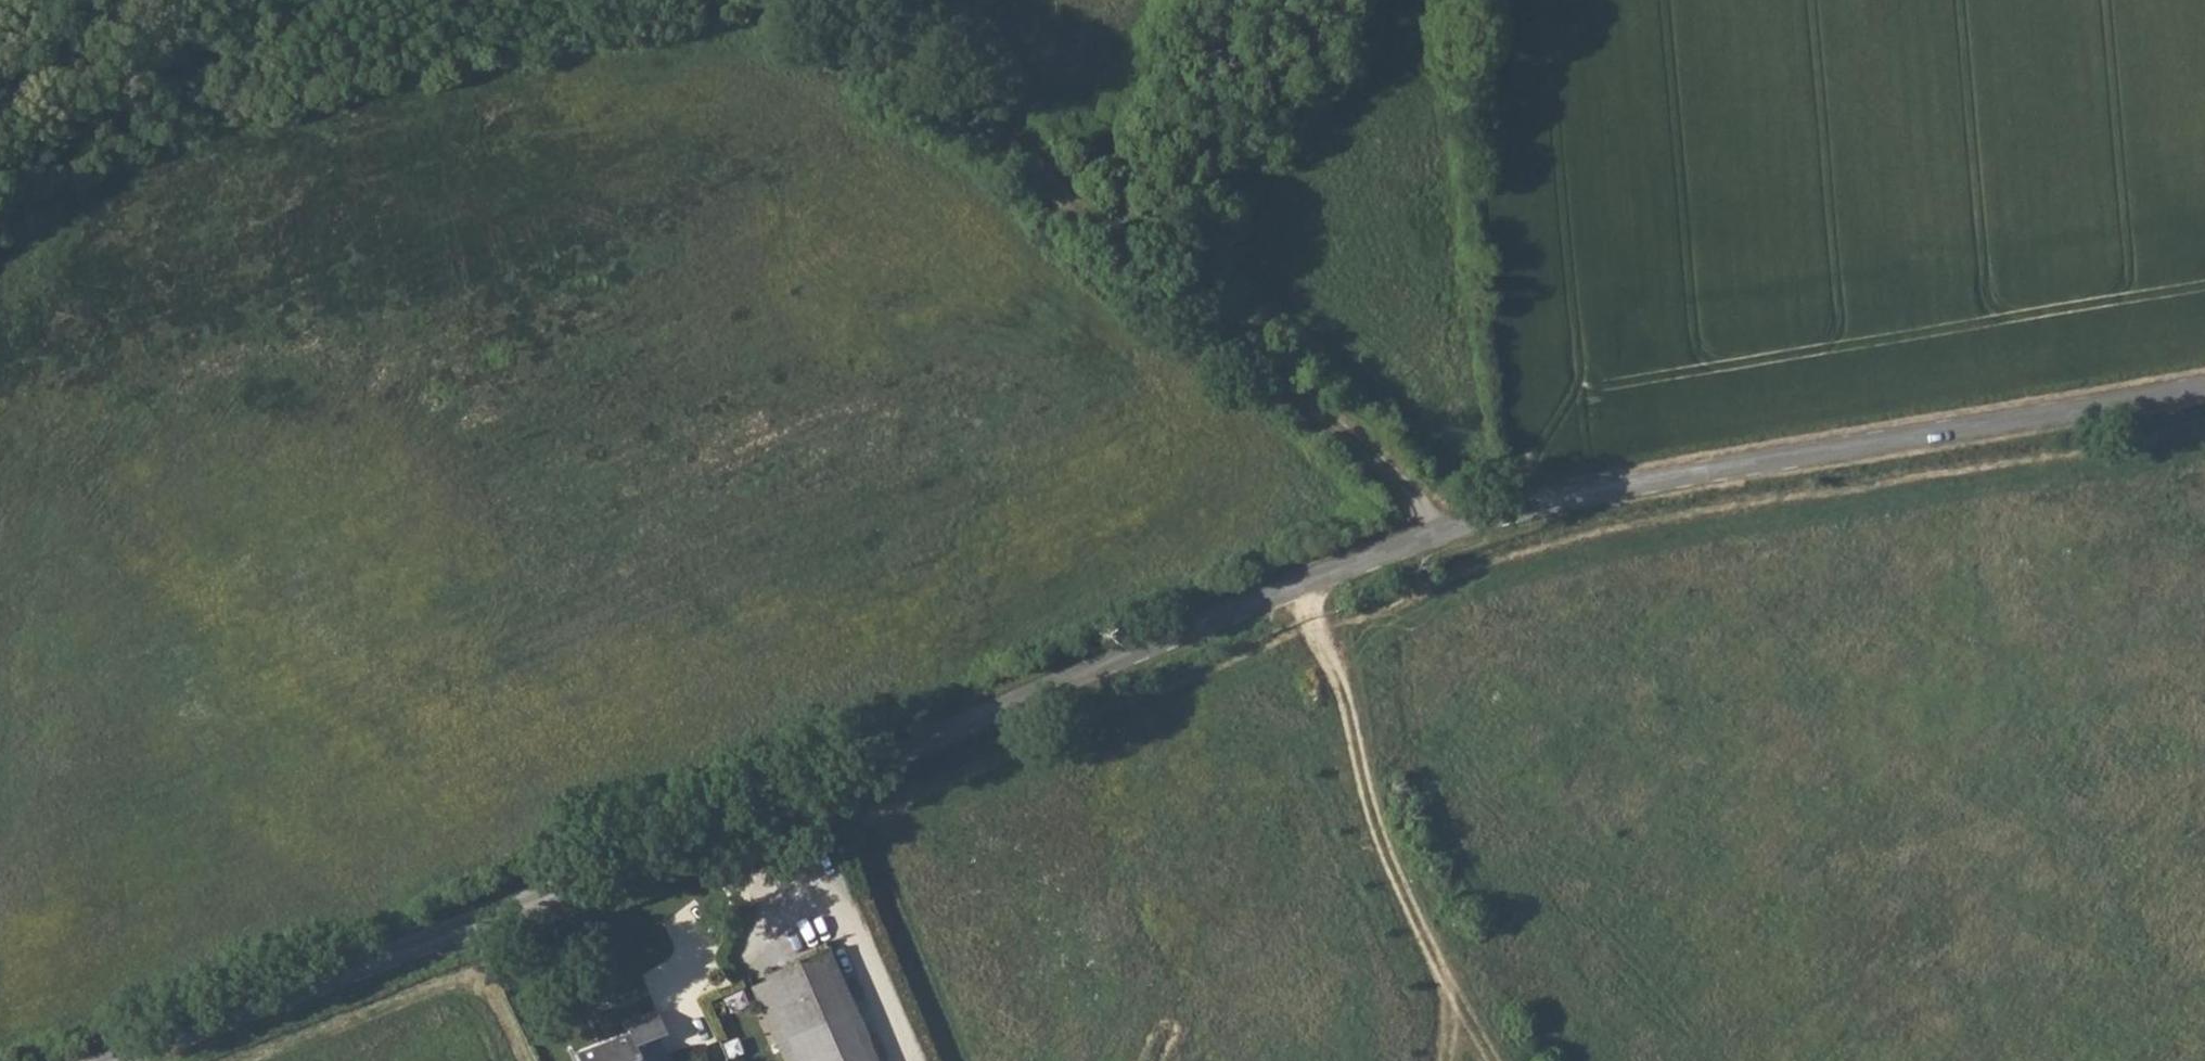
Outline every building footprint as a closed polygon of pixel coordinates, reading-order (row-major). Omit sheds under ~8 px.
[(783,1060),(876,1060),(827,949),(764,975),(767,979),(749,987),(783,1060)] [(570,1056),(572,1060),(658,1060),(649,1041),(659,1037),(649,1012),(620,1026),(623,1035),(570,1056)]
